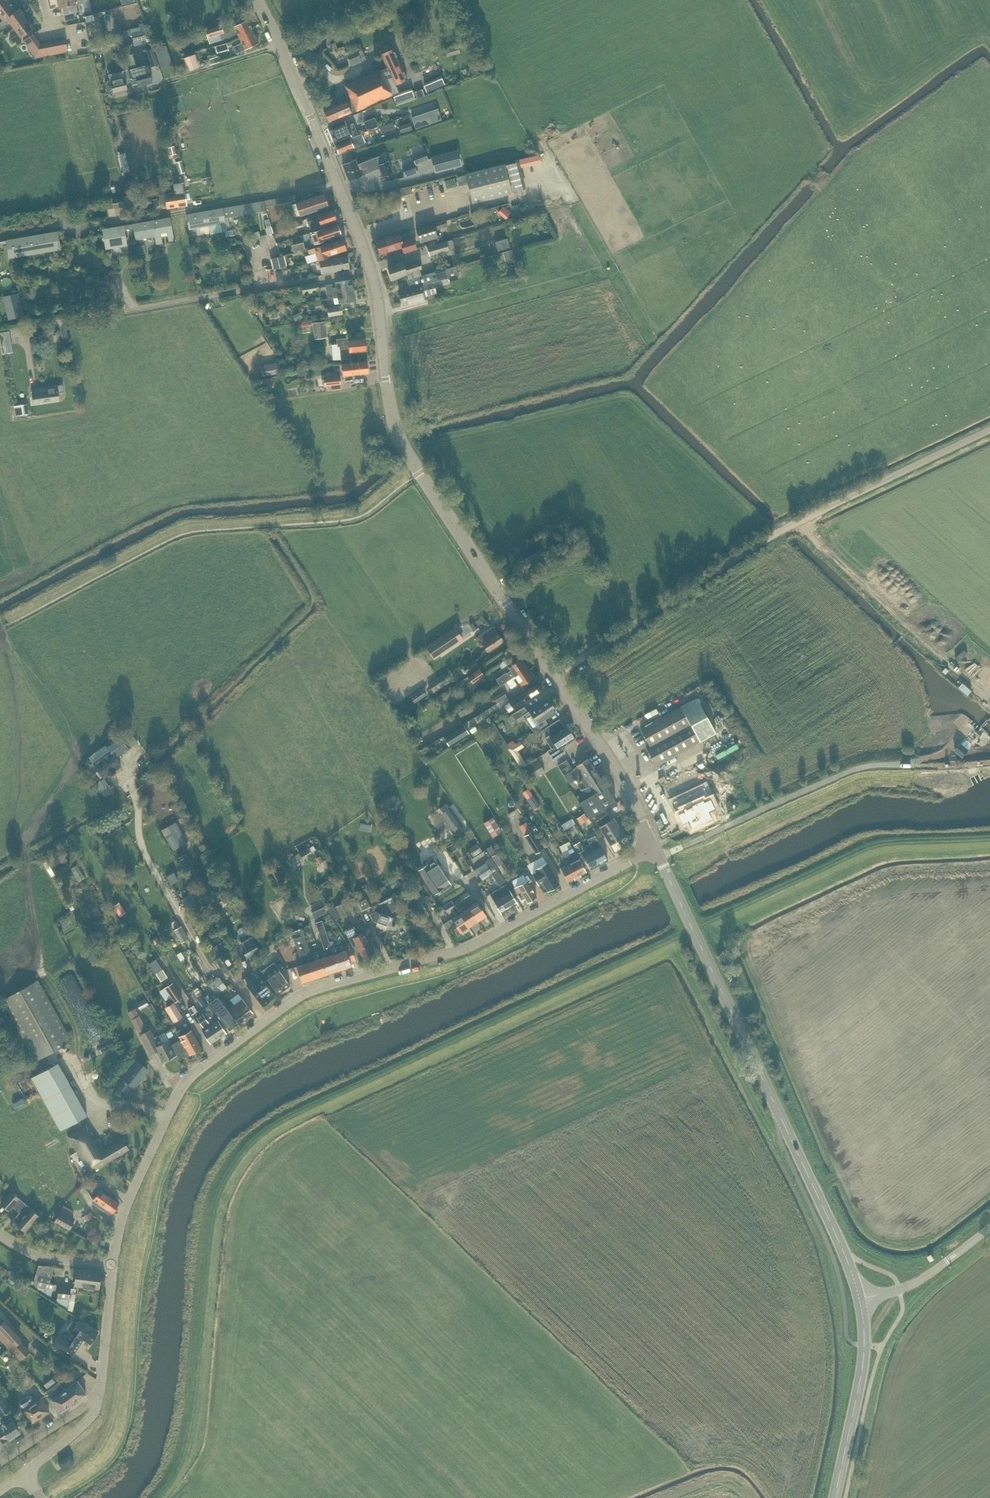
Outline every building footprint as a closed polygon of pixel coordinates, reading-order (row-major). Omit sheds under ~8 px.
[(59,8),(62,8),(64,14),(78,11),(76,4),(83,3),(82,0),(57,0),(59,8)] [(15,11),(13,8),(14,7),(9,1),(0,8),(0,16),(3,21),(16,11),(15,11)] [(26,19),(24,15),(25,14),(20,8),(15,11),(16,11),(3,21),(0,23),(0,24),(2,27),(9,22),(14,28),(26,19)] [(105,10),(99,12),(102,22),(108,21),(105,10)] [(14,43),(34,28),(30,21),(29,22),(26,19),(14,28),(18,33),(11,39),(14,43)] [(239,37),(253,31),(247,20),(223,32),(221,25),(205,29),(206,30),(197,33),(199,39),(208,37),(219,34),(222,39),(227,36),(228,38),(237,33),(239,37)] [(139,27),(131,29),(132,34),(134,43),(145,40),(143,31),(140,32),(139,27)] [(253,31),(239,37),(242,42),(232,47),(236,53),(258,42),(253,31)] [(27,46),(36,39),(33,34),(23,41),(27,46)] [(35,57),(40,44),(36,39),(27,46),(35,57)] [(108,48),(118,45),(116,39),(106,41),(108,48)] [(59,41),(61,52),(68,51),(66,40),(59,41)] [(55,54),(61,52),(59,41),(53,42),(55,54)] [(49,55),(55,54),(53,42),(47,43),(49,55)] [(347,66),(363,60),(355,42),(350,44),(354,53),(343,58),(347,66)] [(35,57),(49,55),(47,43),(40,44),(35,57)] [(138,86),(152,82),(148,65),(137,68),(131,44),(121,47),(125,63),(126,63),(131,81),(131,82),(132,85),(137,84),(138,86)] [(332,56),(340,54),(338,45),(330,47),(332,56)] [(165,46),(154,50),(161,69),(172,65),(165,46)] [(447,57),(460,53),(457,46),(444,50),(447,57)] [(153,48),(146,51),(152,67),(158,64),(153,48)] [(392,95),(386,81),(392,78),(395,85),(407,80),(393,49),(381,54),(387,68),(381,71),(380,70),(345,86),(352,101),(349,102),(348,100),(324,111),(329,123),(352,112),(352,114),(392,95)] [(183,58),(188,71),(198,68),(193,54),(183,58)] [(131,82),(131,81),(126,63),(125,63),(120,64),(122,71),(108,75),(110,80),(105,82),(106,84),(108,94),(127,89),(126,83),(131,82)] [(441,76),(435,79),(438,86),(444,84),(441,76)] [(416,98),(425,95),(423,89),(414,92),(416,98)] [(429,113),(412,118),(416,129),(432,124),(429,113)] [(375,118),(364,122),(367,131),(379,126),(375,118)] [(353,123),(347,125),(345,121),(328,127),(334,144),(351,137),(350,135),(357,132),(353,123)] [(381,125),(384,131),(395,127),(392,121),(381,125)] [(400,134),(412,130),(409,122),(398,126),(400,134)] [(339,154),(364,142),(360,134),(335,146),(339,154)] [(385,151),(395,148),(392,136),(381,139),(385,151)] [(173,155),(178,174),(185,172),(179,152),(177,153),(175,146),(167,148),(170,156),(173,155)] [(457,150),(431,157),(435,173),(461,166),(457,150)] [(133,170),(128,152),(118,154),(123,173),(133,170)] [(425,152),(419,154),(422,163),(428,160),(425,152)] [(355,160),(342,165),(348,180),(379,168),(382,177),(392,173),(388,162),(387,162),(384,155),(357,165),(355,160)] [(511,193),(511,192),(526,189),(519,162),(504,165),(504,164),(465,174),(456,177),(459,186),(467,184),(472,203),(511,193)] [(413,163),(403,167),(406,176),(416,173),(413,163)] [(182,183),(180,183),(179,175),(171,176),(173,184),(177,207),(186,205),(182,183)] [(167,208),(177,207),(173,184),(168,185),(170,193),(157,195),(157,199),(160,198),(161,204),(167,203),(167,208)] [(128,194),(126,194),(112,197),(114,208),(130,205),(128,194)] [(265,206),(275,204),(302,200),(301,194),(274,199),(264,201),(265,206)] [(296,216),(327,206),(328,206),(324,194),(292,205),(296,216)] [(262,201),(186,214),(188,226),(188,229),(209,225),(221,223),(222,231),(226,230),(224,219),(224,218),(264,211),(262,201)] [(310,230),(336,221),(332,210),(317,215),(318,218),(307,222),(310,230)] [(134,223),(123,225),(123,226),(124,230),(125,230),(133,228),(135,239),(155,236),(156,240),(156,243),(162,242),(162,239),(161,234),(172,232),(172,227),(170,217),(134,223)] [(268,219),(264,221),(266,228),(267,230),(265,231),(267,235),(269,235),(273,233),(272,230),(271,227),(268,219)] [(446,220),(416,230),(419,242),(437,237),(435,231),(448,227),(446,220)] [(337,224),(310,233),(314,244),(341,235),(340,233),(341,232),(340,229),(339,229),(337,224)] [(123,226),(102,229),(106,249),(121,246),(122,252),(128,251),(125,230),(124,230),(123,226)] [(8,258),(60,249),(57,231),(5,240),(6,244),(8,258)] [(259,231),(250,234),(252,239),(261,237),(259,231)] [(413,238),(411,239),(400,242),(398,235),(377,242),(381,253),(401,246),(403,251),(403,253),(417,249),(413,238)] [(498,250),(509,247),(506,238),(495,242),(498,250)] [(308,250),(312,261),(328,256),(328,255),(345,248),(342,239),(308,250)] [(426,247),(429,256),(454,248),(451,239),(426,247)] [(293,252),(305,249),(303,242),(291,245),(293,252)] [(144,244),(136,246),(138,254),(146,252),(144,244)] [(508,263),(515,261),(512,250),(505,252),(508,263)] [(272,268),(287,265),(285,256),(270,259),(272,268)] [(321,272),(348,268),(347,257),(320,261),(321,272)] [(419,270),(422,269),(419,261),(404,266),(403,262),(388,267),(392,280),(405,275),(407,279),(421,275),(419,270)] [(426,284),(449,278),(450,281),(459,279),(455,266),(421,275),(407,279),(409,288),(398,291),(402,305),(424,299),(422,291),(428,290),(426,284)] [(272,281),(269,268),(261,270),(265,283),(272,281)] [(336,292),(353,289),(351,280),(334,283),(335,288),(332,288),(331,284),(325,285),(327,293),(336,292)] [(319,291),(317,282),(301,285),(303,294),(319,291)] [(88,299),(89,288),(81,288),(80,298),(88,299)] [(339,303),(339,304),(355,301),(353,289),(336,292),(327,293),(327,299),(333,298),(334,304),(339,303)] [(9,319),(16,318),(24,316),(20,300),(16,301),(14,293),(10,294),(3,296),(9,319)] [(438,301),(438,300),(436,293),(426,296),(428,304),(438,301)] [(328,317),(342,314),(341,306),(327,308),(328,317)] [(293,316),(295,321),(301,318),(299,313),(293,316)] [(315,338),(325,337),(323,321),(313,322),(315,338)] [(10,338),(0,340),(3,353),(12,351),(10,338)] [(349,338),(336,339),(336,344),(337,347),(339,347),(340,359),(341,359),(350,358),(350,353),(365,352),(364,338),(349,339),(349,338)] [(334,342),(326,342),(327,358),(334,358),(334,342)] [(367,373),(366,364),(366,361),(342,364),(343,376),(353,375),(367,373)] [(256,378),(259,387),(269,384),(266,375),(256,378)] [(339,376),(317,379),(318,387),(324,386),(329,386),(330,386),(340,384),(339,376)] [(63,392),(62,386),(57,386),(57,385),(31,389),(33,404),(59,400),(58,392),(63,392)] [(29,413),(27,404),(14,406),(15,416),(29,413)] [(531,555),(524,559),(530,569),(537,565),(531,555)] [(487,651),(503,641),(493,626),(477,636),(487,651)] [(462,639),(454,627),(426,646),(434,658),(462,639)] [(475,656),(478,660),(485,656),(482,652),(475,656)] [(506,682),(527,668),(520,658),(508,666),(510,670),(506,673),(506,672),(495,679),(500,686),(506,682)] [(467,674),(478,666),(474,659),(462,667),(467,674)] [(501,668),(507,665),(504,660),(498,664),(501,668)] [(506,682),(510,689),(516,685),(513,679),(515,678),(521,686),(533,677),(527,668),(506,682)] [(483,675),(478,669),(468,675),(473,682),(483,675)] [(432,693),(449,683),(445,677),(429,688),(432,693)] [(509,702),(504,705),(509,712),(513,709),(529,699),(529,698),(541,690),(540,688),(543,687),(539,681),(537,683),(536,681),(523,690),(525,692),(523,693),(509,702)] [(496,703),(506,696),(503,690),(492,697),(496,703)] [(537,723),(555,711),(547,698),(529,711),(537,723)] [(656,766),(700,742),(716,733),(697,698),(640,729),(649,746),(646,748),(656,766)] [(460,717),(473,710),(470,705),(457,712),(460,717)] [(515,720),(527,712),(524,706),(506,718),(510,724),(515,720)] [(717,720),(723,729),(733,723),(727,714),(717,720)] [(574,739),(565,725),(563,726),(559,719),(548,727),(552,734),(545,738),(552,748),(547,751),(553,761),(564,753),(560,747),(574,739)] [(507,730),(502,722),(496,726),(501,734),(507,730)] [(491,724),(484,728),(487,733),(493,729),(491,724)] [(468,733),(463,725),(444,737),(449,745),(468,733)] [(945,737),(954,735),(952,728),(943,730),(945,737)] [(119,764),(115,759),(130,747),(120,734),(105,745),(109,751),(91,764),(92,766),(93,764),(102,776),(119,764)] [(969,750),(961,743),(954,750),(962,757),(969,750)] [(517,750),(511,753),(521,768),(527,765),(517,750)] [(616,801),(606,786),(609,784),(610,782),(606,776),(604,776),(604,775),(599,778),(587,759),(576,766),(572,769),(566,760),(557,766),(569,784),(575,780),(580,788),(579,789),(585,799),(579,803),(589,818),(616,801)] [(531,780),(545,772),(538,761),(524,769),(531,780)] [(668,774),(675,770),(673,766),(666,770),(668,774)] [(103,796),(112,790),(105,780),(96,786),(103,796)] [(540,806),(528,789),(523,793),(534,810),(540,806)] [(697,790),(687,795),(700,822),(710,817),(706,808),(712,805),(708,796),(702,798),(701,797),(697,790)] [(700,822),(687,795),(677,800),(681,807),(680,808),(680,810),(675,813),(679,821),(686,818),(690,827),(700,823),(700,822)] [(584,813),(577,818),(580,823),(587,818),(584,813)] [(614,852),(621,847),(617,840),(624,836),(613,818),(611,819),(608,814),(595,821),(614,852)] [(456,816),(446,823),(453,834),(463,827),(456,816)] [(492,817),(484,823),(492,836),(501,830),(492,817)] [(570,819),(560,824),(562,828),(572,823),(570,819)] [(519,826),(525,835),(529,833),(531,832),(532,831),(526,821),(519,826)] [(174,834),(169,825),(161,830),(166,839),(174,834)] [(542,849),(531,832),(529,833),(525,835),(525,836),(535,853),(542,849)] [(607,861),(596,840),(594,835),(587,839),(589,844),(588,845),(599,865),(607,861)] [(549,844),(544,836),(539,840),(544,848),(549,844)] [(564,840),(553,844),(556,850),(566,846),(564,840)] [(584,850),(579,841),(573,845),(578,853),(584,850)] [(456,849),(452,843),(447,847),(450,852),(456,849)] [(478,845),(469,850),(473,856),(481,851),(478,845)] [(590,870),(599,865),(588,845),(585,846),(588,852),(582,855),(590,870)] [(302,857),(307,854),(308,854),(310,853),(308,849),(306,846),(298,851),(299,853),(302,857)] [(579,859),(578,859),(573,847),(564,852),(577,878),(580,876),(580,875),(586,872),(579,859)] [(496,851),(490,854),(502,873),(508,870),(496,851)] [(574,879),(577,878),(564,852),(559,854),(565,866),(560,868),(567,881),(574,878),(574,879)] [(185,869),(192,866),(185,853),(178,857),(185,869)] [(302,857),(299,853),(287,860),(290,865),(302,857)] [(456,866),(464,862),(460,855),(453,859),(456,866)] [(479,875),(495,865),(490,857),(484,861),(486,864),(476,870),(479,875)] [(427,864),(418,870),(433,894),(441,889),(442,890),(451,884),(434,858),(426,863),(427,864)] [(77,864),(70,869),(78,881),(85,876),(77,864)] [(548,890),(558,884),(546,864),(536,870),(537,872),(533,875),(538,884),(543,882),(548,890)] [(482,880),(492,874),(498,870),(495,865),(479,875),(482,880)] [(166,885),(175,880),(170,871),(161,875),(166,885)] [(497,871),(492,875),(499,885),(504,881),(497,871)] [(397,877),(389,882),(392,888),(400,883),(397,877)] [(526,881),(514,888),(522,900),(524,898),(527,902),(536,897),(526,881)] [(505,884),(503,886),(489,894),(492,899),(492,900),(501,913),(517,903),(509,890),(505,884)] [(472,905),(468,899),(470,897),(467,892),(461,896),(464,901),(467,905),(477,920),(486,915),(477,901),(472,905)] [(361,912),(371,907),(366,896),(356,901),(361,912)] [(459,904),(464,901),(461,896),(452,902),(456,908),(459,913),(460,913),(469,926),(471,924),(472,926),(474,926),(477,924),(477,923),(476,921),(477,920),(467,905),(462,908),(459,904)] [(389,916),(391,912),(397,909),(391,897),(379,903),(381,909),(380,913),(376,911),(370,914),(373,921),(377,922),(375,926),(378,932),(385,929),(386,925),(390,927),(396,924),(393,918),(389,916)] [(272,904),(282,922),(290,917),(281,899),(272,904)] [(456,908),(452,902),(451,900),(442,906),(447,914),(456,908)] [(352,912),(347,901),(328,909),(335,920),(352,912)] [(118,902),(112,906),(119,916),(125,912),(118,902)] [(314,918),(327,912),(324,906),(311,912),(314,918)] [(460,932),(469,926),(460,913),(459,913),(451,919),(454,923),(452,925),(456,932),(459,930),(460,932)] [(429,918),(423,922),(427,928),(433,924),(429,918)] [(193,935),(199,931),(192,919),(186,923),(193,935)] [(321,920),(316,922),(321,939),(325,938),(326,944),(328,950),(325,951),(327,956),(321,958),(326,974),(326,973),(338,970),(338,969),(329,941),(327,937),(321,920)] [(174,930),(181,943),(184,941),(188,939),(181,926),(176,928),(174,930)] [(357,933),(354,927),(345,931),(354,946),(356,945),(364,961),(375,956),(364,933),(358,936),(356,933),(357,933)] [(279,931),(273,934),(276,939),(282,935),(279,931)] [(238,944),(246,958),(264,947),(256,934),(252,937),(251,936),(238,944)] [(160,942),(156,936),(151,940),(155,946),(160,942)] [(300,937),(293,939),(293,941),(295,944),(302,965),(296,967),(301,982),(314,978),(305,951),(309,949),(305,937),(304,936),(300,937)] [(333,940),(329,941),(338,969),(351,965),(350,961),(354,960),(350,948),(340,952),(338,947),(335,947),(333,940)] [(99,944),(94,947),(97,954),(103,950),(99,944)] [(223,972),(232,965),(223,953),(222,954),(216,945),(208,951),(215,960),(223,972)] [(279,959),(284,957),(280,948),(275,951),(279,959)] [(326,974),(321,958),(315,960),(313,955),(311,956),(309,949),(305,951),(314,978),(326,974)] [(185,958),(181,951),(176,954),(181,961),(185,958)] [(197,956),(192,960),(196,966),(201,962),(197,956)] [(146,960),(150,970),(156,968),(152,958),(146,960)] [(290,986),(282,974),(273,962),(261,971),(270,982),(278,994),(290,986)] [(61,993),(75,987),(67,969),(53,976),(61,993)] [(167,977),(162,969),(155,973),(160,981),(167,977)] [(173,974),(182,989),(190,984),(181,969),(173,974)] [(211,977),(206,981),(216,994),(226,987),(219,977),(214,981),(211,977)] [(196,981),(201,990),(205,987),(201,979),(196,981)] [(270,1000),(274,997),(275,996),(263,981),(258,985),(253,979),(245,985),(262,1006),(270,1000)] [(37,980),(2,1000),(36,1060),(71,1041),(37,980)] [(172,983),(165,988),(175,1003),(182,998),(172,983)] [(159,985),(153,989),(160,999),(166,995),(159,985)] [(227,1009),(217,996),(213,990),(204,997),(208,1003),(226,1027),(235,1021),(227,1009)] [(208,1003),(202,994),(197,998),(203,1007),(208,1003)] [(238,1024),(253,1013),(242,998),(229,1008),(227,1009),(235,1021),(238,1024)] [(173,1003),(164,1008),(173,1023),(182,1017),(173,1003)] [(193,1005),(188,1009),(191,1014),(197,1011),(193,1005)] [(215,1018),(212,1012),(208,1007),(201,1011),(202,1013),(200,1014),(218,1039),(226,1033),(218,1019),(214,1022),(213,1020),(215,1018)] [(164,1032),(158,1035),(154,1038),(149,1030),(147,1031),(135,1008),(127,1012),(131,1019),(147,1050),(153,1046),(161,1062),(176,1055),(170,1045),(168,1040),(167,1040),(165,1034),(164,1032)] [(217,1040),(218,1039),(200,1014),(196,1017),(199,1021),(202,1026),(205,1024),(207,1026),(201,1030),(210,1044),(212,1043),(212,1044),(214,1044),(217,1042),(217,1041),(217,1040)] [(156,1017),(159,1027),(166,1025),(163,1015),(156,1017)] [(180,1030),(192,1052),(201,1047),(191,1030),(190,1030),(186,1023),(183,1024),(184,1027),(180,1030)] [(189,1053),(192,1052),(180,1030),(176,1032),(180,1040),(172,1044),(179,1059),(186,1055),(187,1056),(189,1054),(189,1053)] [(134,1088),(148,1069),(137,1061),(123,1078),(123,1077),(117,1085),(126,1092),(131,1086),(134,1088)] [(60,1130),(87,1115),(58,1063),(31,1077),(60,1130)] [(13,1106),(5,1089),(0,1091),(0,1092),(8,1109),(13,1106)] [(17,1096),(10,1098),(13,1106),(19,1103),(17,1096)] [(89,1172),(128,1149),(122,1139),(105,1149),(98,1137),(94,1139),(86,1125),(67,1137),(89,1172)] [(118,1203),(100,1190),(94,1200),(104,1207),(103,1209),(104,1210),(108,1214),(110,1213),(111,1212),(112,1212),(118,1203)] [(12,1220),(25,1231),(38,1216),(11,1192),(0,1204),(8,1211),(11,1206),(19,1213),(12,1220)] [(73,1220),(68,1217),(72,1210),(63,1205),(54,1221),(68,1228),(73,1220)] [(39,1274),(40,1271),(52,1273),(53,1267),(38,1265),(35,1274),(33,1280),(32,1282),(29,1280),(27,1283),(36,1288),(50,1297),(54,1283),(50,1282),(51,1277),(39,1274)] [(100,1271),(76,1268),(74,1286),(98,1289),(100,1271)] [(21,1283),(17,1290),(24,1294),(28,1288),(21,1283)] [(57,1298),(56,1298),(56,1301),(68,1309),(69,1299),(70,1288),(58,1286),(57,1298)] [(98,1332),(79,1319),(71,1331),(72,1331),(68,1338),(60,1333),(52,1345),(71,1357),(83,1339),(90,1343),(98,1332)] [(19,1361),(31,1351),(21,1340),(22,1339),(5,1320),(0,1324),(0,1339),(19,1361)] [(22,1369),(15,1360),(9,1365),(15,1374),(22,1369)] [(42,1386),(49,1381),(46,1377),(39,1382),(42,1386)] [(60,1413),(86,1394),(77,1381),(65,1390),(60,1382),(46,1392),(51,1399),(60,1413)] [(7,1412),(12,1409),(2,1393),(0,1394),(0,1433),(5,1441),(8,1438),(9,1438),(20,1431),(11,1417),(10,1417),(7,1412)] [(25,1408),(31,1404),(33,1402),(33,1400),(33,1398),(31,1396),(28,1395),(26,1396),(20,1400),(18,1402),(18,1405),(18,1407),(20,1408),(23,1409),(25,1408)] [(32,1423),(49,1412),(40,1398),(23,1410),(32,1423)] [(62,1469),(74,1461),(69,1454),(57,1462),(62,1469)]
